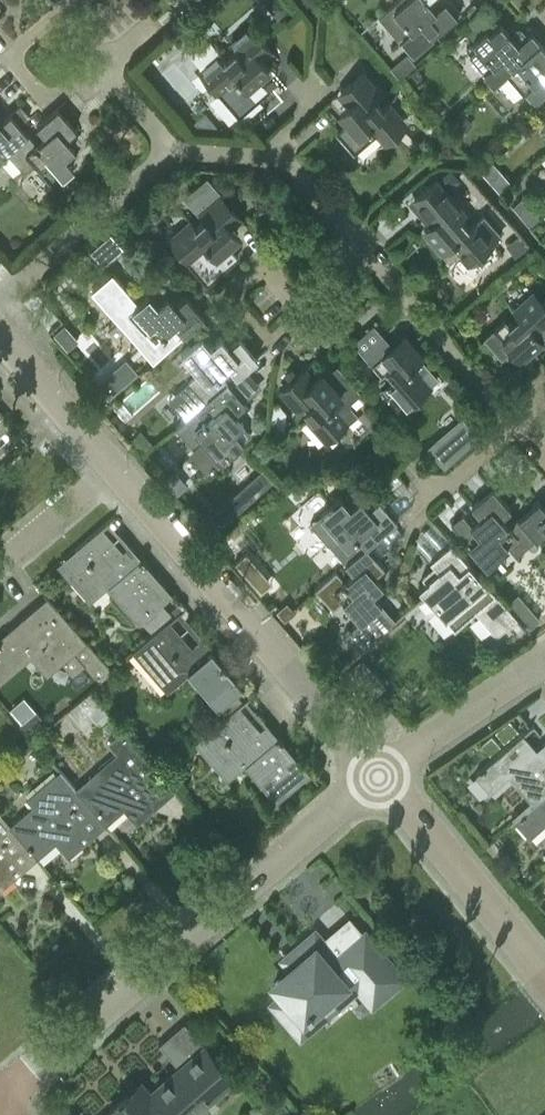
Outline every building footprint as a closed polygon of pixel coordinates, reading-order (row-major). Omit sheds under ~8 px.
[(264,3),(276,17),(290,5),(286,0),(268,0),(264,3)] [(424,0),(396,0),(377,17),(398,41),(400,40),(412,53),(432,36),(428,32),(436,26),(439,29),(459,12),(449,0),(443,0),(433,9),(426,0),(424,0)] [(327,1),(320,7),(327,15),(334,9),(327,1)] [(484,29),(485,28),(479,21),(466,32),(473,39),(470,41),(474,46),(469,50),(479,61),(486,55),(488,58),(478,67),(482,72),(491,83),(505,71),(538,42),(529,31),(523,37),(518,31),(512,31),(511,32),(509,30),(507,32),(499,23),(488,33),(484,29)] [(258,57),(267,49),(249,28),(228,46),(232,50),(224,57),(217,49),(197,65),(210,80),(208,81),(218,93),(218,92),(236,113),(266,87),(257,76),(267,68),(258,57)] [(538,42),(505,71),(522,91),(521,92),(531,103),(544,91),(544,50),(538,42)] [(390,67),(399,77),(415,63),(407,53),(390,67)] [(374,98),(379,94),(360,72),(339,90),(348,101),(338,110),(346,119),(336,128),(354,149),(373,133),(383,144),(396,132),(393,130),(401,123),(385,105),(374,98)] [(28,116),(19,106),(0,122),(0,146),(6,153),(27,136),(18,125),(28,116)] [(64,137),(74,129),(56,108),(35,126),(44,137),(35,145),(27,136),(6,153),(21,171),(31,162),(51,185),(72,167),(63,156),(73,148),(64,137)] [(449,124),(457,132),(469,119),(461,111),(449,124)] [(202,113),(191,123),(197,128),(213,130),(217,127),(202,113)] [(444,173),(439,178),(449,189),(460,179),(455,174),(444,173)] [(508,182),(501,174),(493,181),(500,189),(508,182)] [(236,234),(228,225),(238,216),(206,178),(186,195),(205,217),(193,227),(191,225),(172,240),(179,248),(177,250),(186,260),(187,260),(196,271),(201,267),(209,276),(224,263),(235,253),(226,243),(236,234)] [(466,214),(447,192),(435,179),(413,198),(433,222),(423,230),(449,260),(460,251),(469,261),(480,252),(499,234),(482,215),(469,227),(461,218),(466,214)] [(261,182),(241,182),(241,190),(260,191),(261,182)] [(518,215),(529,226),(539,217),(530,205),(518,215)] [(114,240),(108,233),(99,241),(105,248),(114,240)] [(517,235),(507,244),(517,256),(527,247),(517,235)] [(147,294),(137,302),(111,272),(90,290),(152,361),(202,317),(184,296),(173,305),(165,295),(156,304),(147,294)] [(541,305),(534,297),(515,313),(517,316),(508,324),(504,319),(483,337),(499,357),(510,348),(519,358),(544,335),(544,301),(541,305)] [(401,335),(391,344),(383,336),(363,354),(381,374),(385,370),(395,381),(392,383),(408,401),(412,397),(414,398),(437,377),(401,335)] [(220,337),(209,346),(201,336),(180,353),(197,373),(187,381),(205,402),(227,384),(218,374),(227,367),(236,377),(257,359),(239,338),(228,347),(220,337)] [(125,360),(98,383),(109,395),(136,372),(125,360)] [(320,373),(311,381),(302,370),(280,389),(300,411),(305,407),(313,417),(310,419),(326,437),(334,431),(336,432),(358,413),(350,404),(358,397),(339,374),(329,383),(320,373)] [(233,414),(244,404),(227,384),(205,402),(213,412),(205,419),(197,410),(175,428),(193,450),(203,442),(220,461),(240,444),(250,435),(241,424),(233,414)] [(279,403),(272,403),(270,427),(284,428),(285,411),(279,403)] [(9,422),(0,411),(0,430),(9,422)] [(445,432),(461,450),(477,436),(461,418),(445,432)] [(142,453),(153,444),(140,430),(130,439),(142,453)] [(262,469),(244,485),(254,496),(272,480),(262,469)] [(340,495),(308,522),(345,564),(366,545),(396,518),(370,487),(349,505),(340,495)] [(500,518),(509,510),(490,489),(469,507),(479,518),(469,527),(459,516),(449,524),(485,566),(506,548),(515,558),(534,541),(516,520),(508,527),(500,518)] [(538,501),(516,520),(534,541),(544,533),(544,534),(544,509),(538,501)] [(129,541),(121,549),(101,526),(61,560),(90,594),(105,582),(139,621),(142,619),(150,629),(170,611),(162,601),(173,592),(129,541)] [(427,580),(419,587),(424,593),(436,607),(446,618),(454,627),(473,611),(495,635),(514,617),(493,593),(476,573),(467,581),(459,572),(468,564),(449,542),(428,561),(437,572),(427,580)] [(374,577),(385,568),(366,545),(345,564),(353,574),(344,581),(336,572),(315,590),(332,611),(343,602),(360,623),(343,637),(359,656),(397,623),(373,595),(383,587),(374,577)] [(0,637),(0,680),(32,652),(48,671),(62,659),(73,672),(83,663),(99,681),(113,668),(48,594),(0,637)] [(519,614),(529,626),(540,617),(529,605),(519,614)] [(200,634),(189,644),(168,620),(135,648),(167,686),(188,668),(219,705),(243,684),(200,634)] [(364,660),(350,671),(355,677),(369,665),(364,660)] [(267,721),(260,728),(238,704),(198,739),(228,773),(243,761),(277,800),(310,771),(267,721)] [(22,721),(34,735),(48,724),(35,709),(22,721)] [(110,718),(102,724),(108,731),(116,724),(110,718)] [(510,718),(496,729),(504,740),(518,729),(510,718)] [(137,822),(174,789),(122,728),(107,741),(117,752),(75,787),(105,822),(123,806),(137,822)] [(491,733),(481,742),(490,751),(500,742),(491,733)] [(534,749),(521,734),(475,774),(490,791),(508,775),(533,804),(544,793),(544,741),(544,740),(534,749)] [(28,735),(21,742),(28,751),(36,744),(32,739),(28,735)] [(161,752),(160,760),(163,762),(169,762),(172,758),(172,754),(170,749),(165,749),(161,752)] [(105,822),(75,787),(59,769),(26,798),(32,805),(10,825),(36,855),(54,839),(68,854),(105,822)] [(533,804),(528,808),(519,816),(516,819),(529,835),(544,822),(544,793),(533,804)] [(516,812),(519,816),(528,808),(525,805),(516,812)] [(10,825),(0,813),(0,886),(36,855),(10,825)] [(315,932),(298,947),(305,955),(273,982),(283,994),(273,1002),(300,1034),(319,1017),(312,1009),(334,990),(341,998),(359,984),(374,1001),(402,977),(365,933),(336,957),(315,932)] [(218,1061),(183,1022),(158,1043),(178,1067),(145,1096),(136,1086),(109,1109),(115,1114),(187,1114),(185,1101),(179,1095),(218,1061)]
